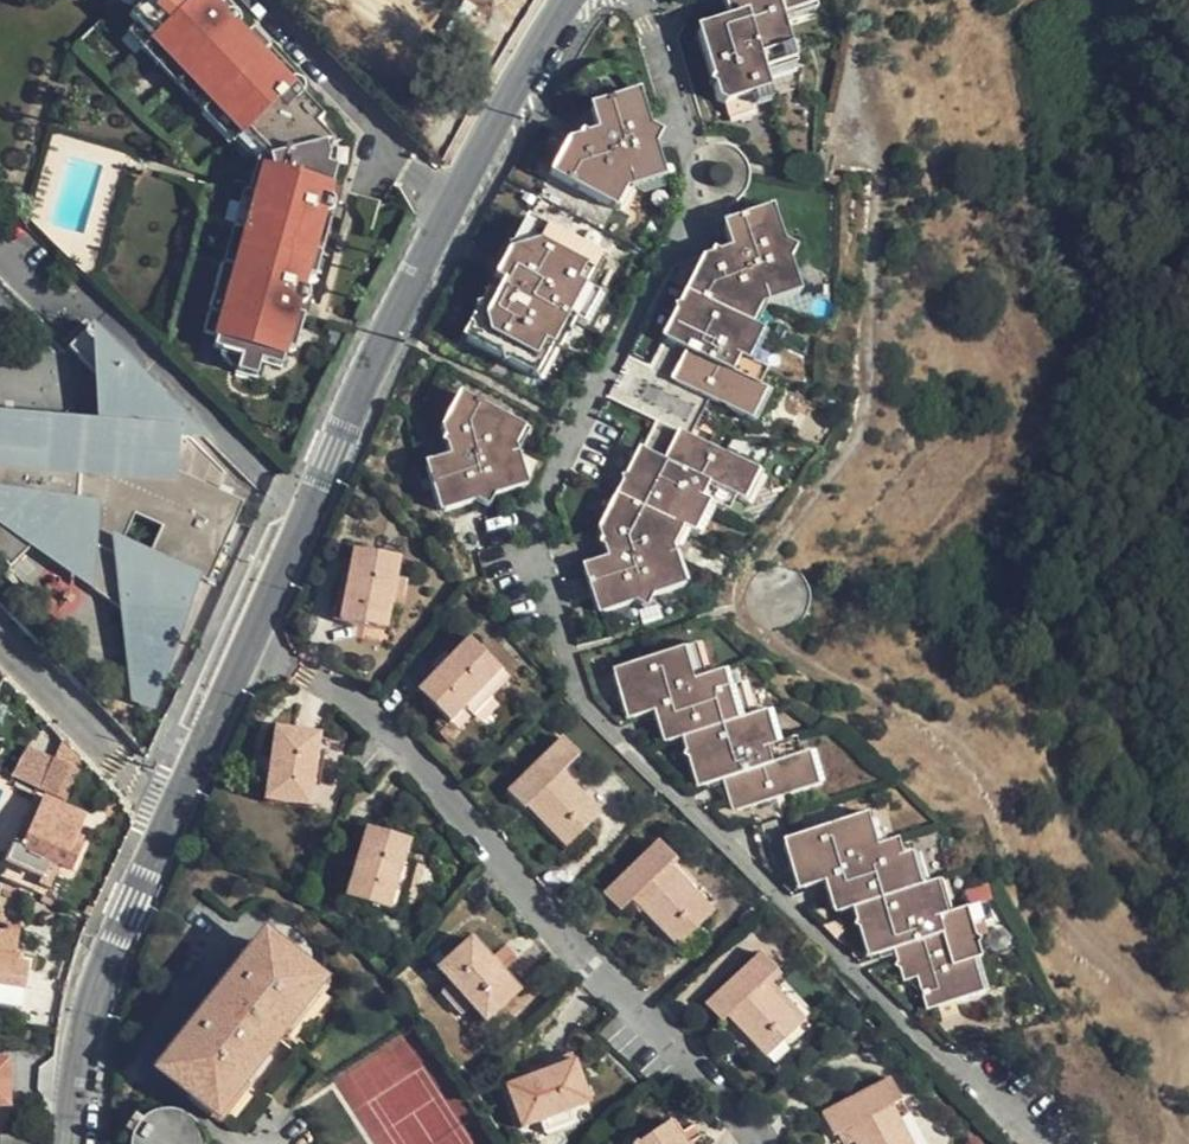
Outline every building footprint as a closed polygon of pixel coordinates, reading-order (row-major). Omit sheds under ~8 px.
[(135,15),(141,21),(256,145),(263,138),(269,145),(272,164),(269,175),(260,173),(258,180),(254,195),(214,334),(210,348),(238,357),(234,371),(252,376),(257,362),(277,368),(283,348),(291,351),(302,314),(293,312),(296,301),(302,300),(306,298),(308,294),(307,288),(304,285),(301,284),(305,272),(313,274),(320,252),(311,249),(320,218),(328,217),(331,211),(332,207),(331,203),(326,198),(335,168),(326,166),(328,160),(321,141),(311,130),(320,122),(304,105),(306,99),(304,92),(300,88),(295,86),(291,87),(288,88),(262,59),(268,53),(251,35),(244,41),(237,33),(240,29),(240,24),(238,20),(232,17),(226,18),(225,20),(217,11),(224,6),(218,0),(151,0),(135,15)] [(724,15),(702,21),(697,32),(720,103),(753,92),(750,84),(766,79),(763,71),(759,58),(788,50),(779,18),(774,7),(797,0),(719,0),(724,15)] [(810,0),(797,0),(774,7),(779,18),(812,8),(810,0)] [(256,145),(141,21),(132,31),(251,157),(246,177),(258,180),(260,173),(269,175),(272,164),(269,145),(263,138),(256,145)] [(792,63),(788,50),(759,58),(763,71),(792,63)] [(771,97),(766,79),(750,84),(753,92),(757,103),(771,97)] [(548,174),(606,207),(623,177),(629,176),(663,165),(639,97),(631,92),(595,103),(591,110),(597,129),(568,139),(548,174)] [(663,165),(629,176),(633,188),(666,177),(663,165)] [(254,195),(258,180),(246,177),(238,175),(234,189),(242,191),(254,195)] [(623,177),(606,207),(617,214),(633,188),(629,176),(623,177)] [(214,334),(254,195),(242,191),(202,331),(214,334)] [(749,304),(767,299),(763,288),(797,277),(792,258),(785,254),(792,241),(784,237),(774,209),(768,205),(728,218),(723,226),(731,247),(700,257),(662,329),(661,331),(663,336),(684,347),(671,371),(673,380),(706,396),(716,401),(720,399),(722,405),(741,414),(757,382),(762,374),(762,370),(760,364),(748,358),(764,328),(755,323),(743,317),(749,304)] [(573,283),(588,254),(530,220),(520,225),(500,262),(508,267),(500,282),(490,298),(482,294),(460,334),(463,342),(523,373),(540,343),(551,349),(554,350),(568,322),(585,290),(573,283)] [(785,254),(792,258),(798,245),(792,241),(785,254)] [(601,261),(588,254),(573,283),(585,290),(601,261)] [(508,267),(500,262),(491,278),(500,282),(508,267)] [(763,288),(767,299),(801,289),(797,277),(763,288)] [(585,290),(568,322),(581,328),(598,297),(585,290)] [(755,323),(767,299),(749,304),(743,317),(755,323)] [(0,418),(0,564),(10,575),(88,499),(107,507),(96,532),(118,542),(131,515),(157,527),(144,554),(174,567),(203,581),(232,517),(240,502),(173,470),(176,434),(178,409),(88,320),(64,345),(99,378),(95,425),(0,418)] [(748,358),(760,364),(776,335),(764,328),(748,358)] [(540,343),(523,373),(535,380),(551,349),(540,343)] [(757,382),(741,414),(753,420),(768,388),(757,382)] [(506,489),(497,454),(492,441),(504,437),(512,424),(455,392),(435,429),(442,453),(425,459),(419,470),(431,506),(438,511),(472,500),(478,503),(484,491),(490,494),(506,489)] [(207,436),(178,409),(176,434),(207,436)] [(492,441),(497,454),(510,449),(521,429),(512,424),(504,437),(492,441)] [(700,498),(711,504),(723,510),(732,495),(747,464),(732,456),(724,459),(721,450),(688,432),(683,429),(672,435),(660,457),(641,447),(632,451),(588,529),(597,555),(583,559),(577,569),(586,603),(598,610),(623,601),(628,605),(634,592),(641,596),(667,589),(658,557),(671,553),(671,551),(665,536),(672,523),(683,528),(700,498)] [(510,449),(497,454),(506,489),(522,484),(510,449)] [(747,464),(732,495),(745,500),(761,471),(747,464)] [(484,491),(478,503),(483,506),(490,494),(484,491)] [(694,534),(711,504),(700,498),(683,528),(694,534)] [(249,525),(232,517),(203,581),(220,589),(249,525)] [(665,536),(671,551),(683,528),(672,523),(665,536)] [(118,542),(96,532),(89,547),(167,582),(174,567),(144,554),(118,542)] [(167,582),(89,547),(72,585),(126,609),(125,673),(156,685),(190,593),(167,582)] [(356,552),(351,579),(347,603),(336,600),(331,622),(385,631),(398,561),(356,552)] [(658,557),(667,589),(680,586),(671,553),(658,557)] [(347,603),(351,579),(341,577),(336,600),(347,603)] [(634,592),(628,605),(635,609),(641,596),(634,592)] [(689,678),(702,674),(694,644),(681,647),(689,678)] [(757,750),(747,716),(745,717),(732,720),(723,688),(720,677),(712,671),(702,674),(689,678),(681,647),(617,664),(609,677),(617,710),(625,717),(642,711),(648,735),(657,741),(671,737),(681,779),(691,785),(711,780),(717,806),(725,812),(802,792),(794,758),(791,747),(782,743),(771,746),(757,750)] [(492,707),(508,693),(466,652),(417,703),(450,734),(484,700),(492,707)] [(123,699),(148,708),(156,685),(125,673),(123,699)] [(732,720),(745,717),(736,685),(723,688),(732,720)] [(762,712),(747,716),(757,750),(771,746),(762,712)] [(307,811),(318,740),(272,732),(262,803),(307,811)] [(27,743),(13,778),(68,801),(83,766),(27,743)] [(525,820),(529,817),(535,811),(546,821),(538,827),(566,855),(597,826),(559,786),(579,765),(562,748),(507,802),(525,820)] [(794,758),(802,792),(813,790),(805,756),(794,758)] [(69,855),(86,815),(42,797),(18,851),(70,875),(77,858),(69,855)] [(535,811),(529,817),(538,827),(546,821),(535,811)] [(857,849),(871,845),(863,816),(849,820),(857,849)] [(973,962),(963,930),(959,931),(953,915),(938,919),(923,924),(913,887),(899,892),(890,859),(886,841),(871,845),(857,849),(849,820),(782,838),(774,852),(782,882),(793,886),(809,882),(816,910),(824,913),(839,909),(849,950),(858,955),(876,950),(888,985),(902,982),(910,1016),(961,1001),(951,968),(967,963),(973,962)] [(395,900),(409,850),(365,837),(346,910),(399,925),(405,902),(395,900)] [(708,925),(663,878),(674,868),(656,850),(600,904),(619,923),(632,911),(676,957),(708,925)] [(899,892),(913,887),(904,855),(890,859),(899,892)] [(923,924),(938,919),(928,884),(913,887),(923,924)] [(959,931),(963,930),(971,928),(966,912),(953,915),(959,931)] [(25,964),(11,963),(15,932),(0,931),(0,989),(20,992),(25,964)] [(435,976),(448,991),(471,1017),(483,1031),(516,1001),(467,947),(435,976)] [(283,1040),(276,1031),(312,989),(264,948),(240,979),(227,994),(223,991),(204,1014),(209,1018),(196,1033),(167,1070),(212,1109),(236,1081),(243,1087),(283,1040)] [(715,1027),(724,1018),(728,1013),(739,1025),(734,1029),(764,1060),(797,1029),(758,986),(769,973),(755,958),(700,1011),(715,1027)] [(951,968),(961,1001),(977,997),(967,963),(951,968)] [(471,1017),(448,991),(439,1000),(462,1024),(471,1017)] [(728,1013),(724,1018),(734,1029),(739,1025),(728,1013)] [(568,1057),(548,1064),(552,1075),(532,1082),(504,1093),(519,1133),(587,1110),(568,1057)] [(552,1075),(548,1064),(528,1071),(532,1082),(552,1075)] [(886,1110),(898,1103),(886,1081),(820,1119),(832,1141),(847,1131),(854,1143),(906,1143),(886,1110)] [(187,1101),(127,1130),(133,1143),(207,1143),(187,1101)] [(666,1127),(640,1143),(677,1143),(666,1127)]
